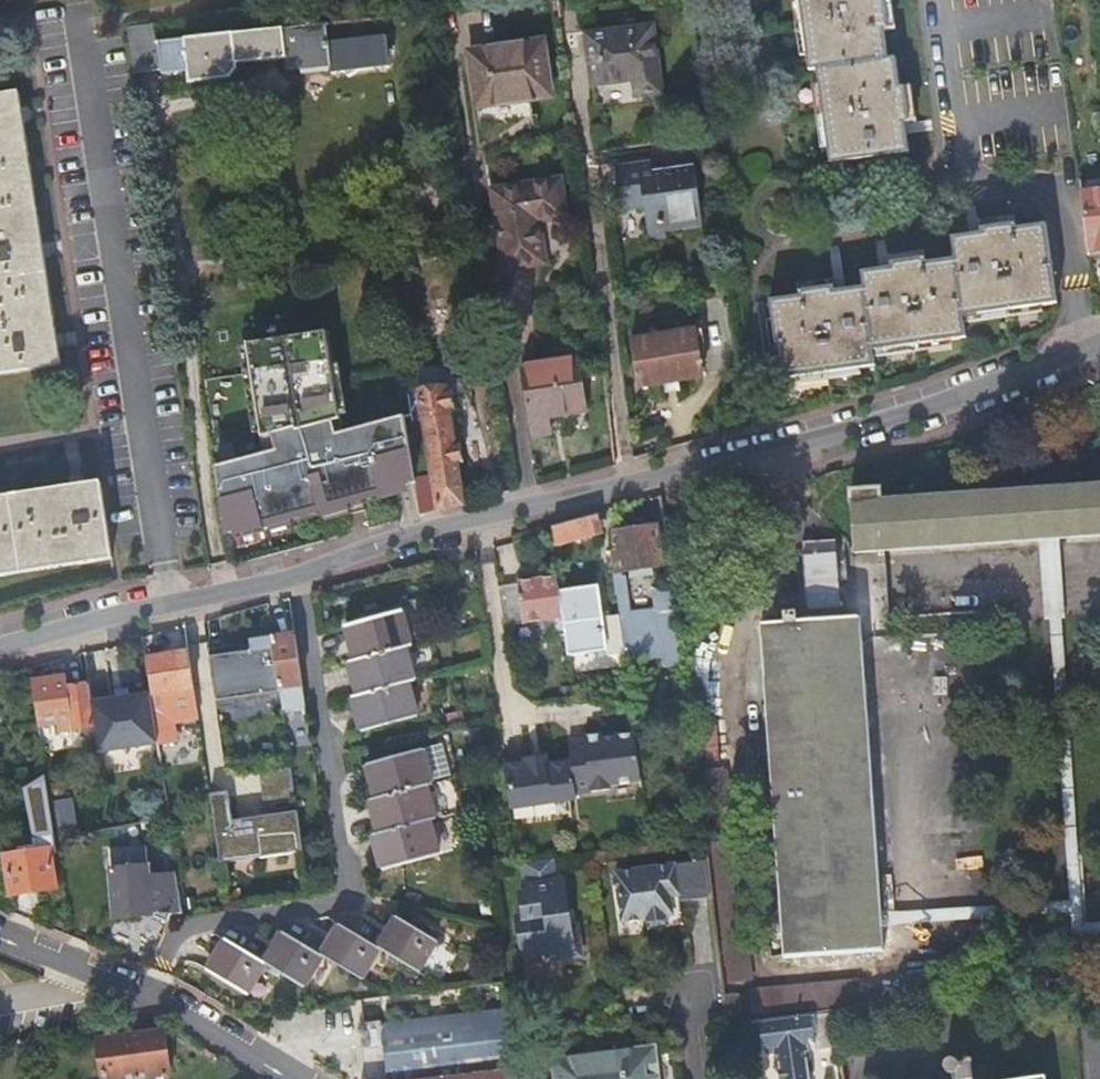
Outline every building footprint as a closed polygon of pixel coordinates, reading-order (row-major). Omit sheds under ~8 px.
[(831,166),(910,154),(906,125),(911,124),(906,89),(901,90),(897,61),(894,61),(890,32),(896,31),(892,0),(801,0),(811,72),(818,72),(831,166)] [(310,27),(309,9),(301,10),(303,27),(290,28),(289,15),(266,18),(267,30),(283,28),(286,57),(285,57),(287,70),(331,66),(326,25),(310,27)] [(405,17),(400,18),(388,19),(391,36),(407,34),(405,17)] [(391,36),(388,19),(363,22),(366,42),(391,40),(391,36)] [(158,43),(155,26),(129,29),(131,46),(136,74),(163,70),(163,74),(190,72),(192,83),(232,78),(238,69),(238,62),(285,57),(286,57),(283,28),(267,30),(232,34),(158,43)] [(662,93),(652,27),(587,36),(594,86),(635,81),(637,97),(662,93)] [(542,43),(469,53),(481,124),(532,116),(530,101),(550,97),(542,43)] [(0,95),(0,375),(60,365),(20,92),(0,95)] [(652,162),(616,167),(622,212),(645,209),(650,239),(667,236),(667,233),(703,229),(695,167),(654,172),(652,162)] [(558,182),(492,192),(504,270),(570,259),(558,182)] [(1082,194),(1090,252),(1099,251),(1099,192),(1082,194)] [(771,303),(783,382),(872,369),(871,354),(969,339),(966,318),(1059,303),(1048,226),(1018,230),(1016,217),(981,223),(983,233),(953,238),(956,259),(927,264),(925,252),(891,258),(892,268),(863,273),(864,287),(836,292),(834,281),(799,287),(801,297),(771,303)] [(712,378),(704,329),(631,341),(639,390),(712,378)] [(408,487),(398,423),(330,440),(326,424),(335,422),(323,340),(247,350),(251,376),(260,441),(269,439),(273,455),(261,458),(217,469),(227,534),(230,533),(258,526),(259,531),(261,530),(266,529),(288,523),(374,501),(376,501),(375,496),(400,489),(408,487)] [(243,377),(251,376),(247,350),(239,351),(243,377)] [(585,413),(576,358),(520,367),(530,437),(549,434),(546,418),(585,413)] [(427,516),(469,504),(465,482),(460,484),(457,465),(463,460),(461,451),(455,447),(453,438),(458,438),(456,422),(451,423),(449,412),(454,406),(452,398),(458,388),(457,384),(455,380),(453,377),(449,374),(445,371),(441,370),(437,369),(433,368),(428,369),(424,370),(423,371),(421,372),(419,374),(418,376),(417,379),(416,381),(416,384),(417,387),(417,389),(419,392),(408,394),(413,422),(423,420),(432,478),(422,480),(427,516)] [(269,439),(260,441),(259,441),(261,458),(273,455),(269,439)] [(0,499),(0,577),(112,559),(101,483),(0,499)] [(854,556),(885,554),(1049,542),(1099,539),(1099,487),(881,502),(881,494),(882,493),(882,491),(850,493),(854,556)] [(402,497),(400,489),(375,496),(376,501),(374,501),(375,504),(402,497)] [(598,515),(552,528),(555,548),(603,535),(598,515)] [(290,531),(288,523),(266,529),(268,537),(290,531)] [(259,531),(258,526),(230,533),(232,541),(262,533),(261,530),(259,531)] [(676,613),(673,588),(654,591),(657,612),(629,615),(625,578),(623,578),(622,575),(630,574),(631,580),(638,579),(654,577),(653,571),(664,569),(658,527),(614,534),(615,536),(617,552),(612,553),(615,576),(613,575),(615,595),(618,595),(626,662),(663,658),(664,669),(682,667),(679,640),(676,613)] [(885,554),(854,556),(859,621),(860,637),(891,635),(885,554)] [(561,594),(559,579),(520,584),(520,586),(504,588),(508,628),(544,624),(546,640),(567,638),(561,594)] [(567,638),(570,658),(607,652),(599,589),(561,594),(567,638)] [(412,644),(403,612),(346,627),(355,661),(350,662),(359,696),(354,698),(363,730),(420,715),(412,681),(416,680),(407,646),(412,644)] [(860,637),(859,621),(799,626),(798,613),(784,614),(785,627),(762,628),(762,630),(764,630),(786,954),(785,954),(785,957),(883,950),(881,921),(860,637)] [(236,701),(282,694),(281,690),(303,687),(296,637),(274,640),(272,627),(254,630),(255,641),(250,642),(251,648),(251,653),(242,655),(242,649),(241,647),(209,651),(218,712),(238,709),(236,701)] [(157,745),(161,771),(176,769),(166,695),(189,692),(191,710),(197,709),(196,698),(189,655),(149,661),(154,696),(150,696),(150,697),(157,745)] [(54,680),(32,683),(38,728),(60,725),(61,733),(95,727),(91,705),(89,686),(56,690),(54,680)] [(104,699),(104,703),(106,710),(129,707),(128,700),(127,696),(104,699)] [(91,705),(95,727),(98,751),(157,745),(150,697),(128,700),(129,707),(106,710),(104,703),(91,705)] [(585,741),(569,743),(571,757),(577,795),(607,791),(610,786),(641,782),(635,735),(604,738),(603,735),(585,737),(585,741)] [(429,785),(419,751),(363,766),(373,800),(369,802),(377,835),(372,837),(381,870),(437,854),(428,820),(433,819),(424,786),(429,785)] [(577,795),(571,757),(547,760),(546,755),(504,761),(504,765),(509,799),(511,810),(577,800),(577,795)] [(266,806),(297,802),(293,769),(262,774),(266,806)] [(57,857),(56,851),(46,776),(25,791),(33,848),(34,854),(20,856),(5,858),(10,897),(55,891),(51,857),(57,857)] [(221,865),(305,852),(298,813),(234,822),(230,795),(213,798),(213,796),(210,796),(221,865)] [(57,827),(77,826),(75,796),(54,798),(57,827)] [(175,865),(172,844),(162,845),(165,867),(175,865)] [(34,854),(33,848),(19,850),(20,856),(34,854)] [(172,917),(169,895),(179,894),(177,878),(167,879),(162,879),(149,880),(147,849),(109,852),(114,921),(152,918),(169,925),(172,917)] [(679,902),(709,897),(705,860),(614,874),(621,923),(646,919),(647,923),(666,920),(666,917),(672,916),(670,903),(679,902)] [(167,879),(177,878),(175,865),(165,867),(167,879)] [(523,917),(516,918),(516,919),(522,955),(550,951),(552,960),(579,956),(575,928),(568,929),(562,882),(527,887),(527,894),(520,895),(523,917)] [(169,895),(172,917),(183,916),(179,894),(169,895)] [(666,920),(647,923),(648,930),(682,926),(679,902),(670,903),(672,916),(666,917),(666,920)] [(46,923),(65,930),(62,917),(50,913),(46,923)] [(264,968),(225,945),(206,975),(247,1000),(267,970),(305,992),(324,960),(362,982),(380,951),(419,973),(436,942),(395,919),(379,949),(339,927),(321,958),(283,936),(264,968)] [(788,981),(789,1004),(845,1003),(845,980),(788,981)] [(506,1011),(382,1026),(382,1023),(362,1025),(365,1048),(385,1046),(388,1078),(449,1078),(517,1070),(514,1056),(511,1039),(506,1011)] [(758,1023),(761,1042),(764,1041),(766,1050),(773,1049),(775,1064),(778,1064),(780,1078),(809,1078),(807,1063),(810,1062),(808,1047),(814,1046),(816,1061),(839,1059),(832,1013),(758,1023)] [(105,1050),(110,1078),(147,1078),(171,1075),(165,1040),(105,1050)] [(808,1047),(810,1062),(816,1061),(814,1046),(808,1047)] [(556,1064),(557,1078),(657,1078),(653,1050),(573,1060),(573,1063),(556,1064)] [(969,1076),(976,1076),(975,1057),(976,1057),(976,1053),(969,1054),(969,1058),(965,1058),(965,1057),(964,1056),(963,1056),(962,1056),(961,1056),(960,1057),(959,1057),(958,1058),(958,1060),(959,1061),(959,1062),(961,1063),(962,1063),(963,1063),(965,1062),(967,1078),(969,1078),(969,1076)] [(517,1070),(449,1078),(518,1078),(517,1070)]
